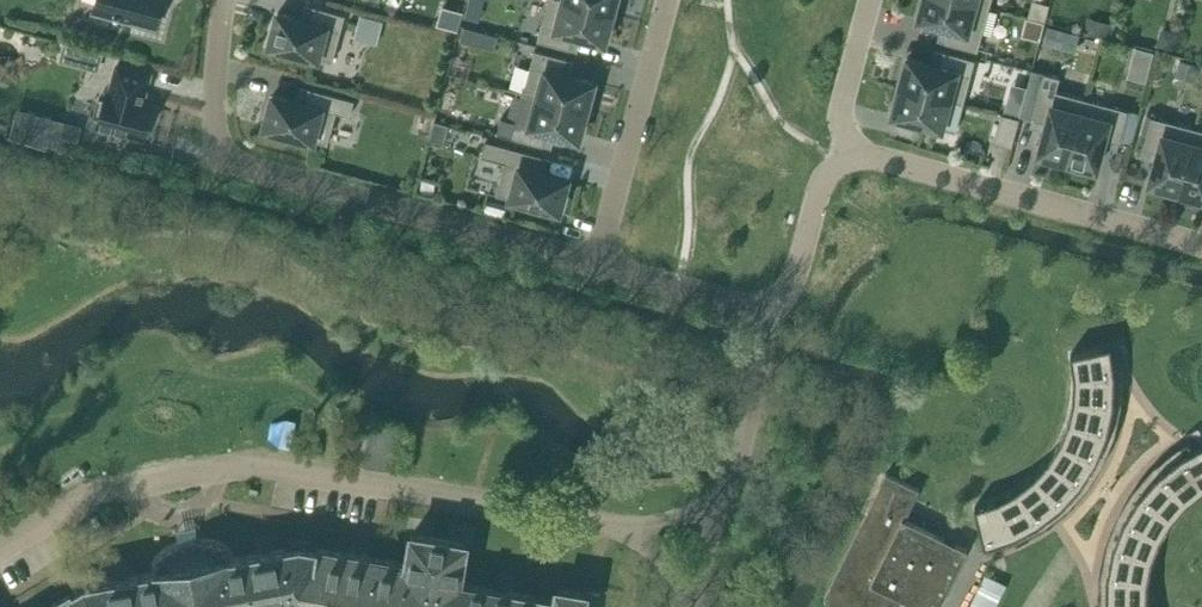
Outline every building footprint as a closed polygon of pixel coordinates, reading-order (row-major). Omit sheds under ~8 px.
[(95,5),(116,11),(115,13),(121,14),(121,12),(136,16),(134,20),(156,26),(163,0),(97,0),(95,5)] [(485,0),(469,0),(465,16),(479,20),(485,0)] [(565,0),(549,0),(538,40),(570,48),(574,33),(606,42),(613,13),(565,0)] [(613,13),(617,0),(565,0),(613,13)] [(990,6),(966,0),(924,0),(919,18),(950,26),(946,42),(978,50),(990,6)] [(1047,0),(1032,0),(1029,10),(1046,14),(1049,0),(1047,0)] [(279,12),(270,44),(333,61),(346,14),(314,5),(310,20),(279,12)] [(361,14),(357,28),(380,34),(384,20),(361,14)] [(1043,19),(1028,15),(1023,32),(1039,37),(1043,19)] [(1080,34),(1048,25),(1043,44),(1075,52),(1080,34)] [(461,40),(472,43),(476,29),(465,26),(461,40)] [(1157,45),(1173,49),(1177,33),(1161,29),(1157,45)] [(1128,75),(1145,80),(1153,51),(1136,47),(1128,75)] [(536,49),(529,73),(524,93),(587,110),(595,81),(565,73),(564,72),(567,57),(536,49)] [(904,73),(901,86),(950,99),(950,100),(964,104),(972,73),(976,58),(944,50),(940,65),(908,57),(904,73)] [(1195,81),(1199,66),(1179,60),(1175,76),(1195,81)] [(118,65),(116,73),(111,93),(107,92),(105,100),(102,99),(97,117),(100,118),(99,126),(144,138),(145,138),(154,104),(144,102),(152,74),(147,73),(144,72),(118,65)] [(1027,92),(1021,115),(1033,118),(1041,87),(1045,72),(1033,69),(1027,92)] [(1039,153),(1068,161),(1085,98),(1057,90),(1061,76),(1045,72),(1041,87),(1033,118),(1048,122),(1039,153)] [(942,128),(950,100),(950,99),(901,86),(893,114),(942,128)] [(274,94),(265,126),(329,143),(337,111),(351,115),(355,99),(310,87),(305,102),(274,94)] [(587,110),(524,93),(524,94),(538,97),(531,125),(502,117),(498,133),(544,145),(548,130),(579,138),(587,110)] [(1129,109),(1085,98),(1068,161),(1096,169),(1105,137),(1120,141),(1129,109)] [(1008,101),(1006,109),(1021,113),(1023,104),(1008,101)] [(1020,117),(1002,112),(995,141),(1012,146),(1020,117)] [(58,142),(60,135),(79,141),(84,124),(56,116),(55,118),(49,140),(58,142)] [(1150,183),(1179,191),(1196,127),(1152,116),(1143,148),(1159,151),(1150,183)] [(450,124),(435,120),(429,142),(444,146),(450,124)] [(1196,127),(1179,191),(1201,197),(1201,129),(1196,127)] [(560,211),(569,178),(537,170),(541,154),(487,140),(483,155),(505,161),(497,193),(560,211)] [(484,209),(505,215),(509,203),(487,197),(484,209)] [(795,214),(788,212),(786,221),(793,223),(795,214)] [(983,546),(1012,537),(1038,523),(1061,506),(1081,484),(1097,459),(1108,432),(1114,404),(1115,389),(1116,375),(1112,345),(1071,353),(1075,376),(1074,398),(1069,420),(1061,440),(1049,460),(1034,476),(1016,489),(1018,492),(999,504),(998,499),(974,506),(983,546)] [(364,465),(392,469),(398,426),(370,422),(364,465)] [(1106,606),(1107,606),(1149,606),(1149,604),(1149,582),(1153,560),(1161,539),(1172,520),(1186,503),(1201,491),(1201,443),(1180,455),(1158,473),(1138,496),(1123,521),(1113,548),(1107,577),(1106,606)] [(968,549),(904,517),(911,502),(918,489),(886,474),(825,598),(844,606),(939,606),(968,549)] [(307,602),(306,606),(307,606),(585,606),(587,593),(559,588),(557,599),(461,583),(464,564),(467,542),(413,534),(408,563),(372,557),(317,548),(316,548),(311,547),(311,543),(307,543),(307,546),(295,546),(295,543),(292,543),(292,547),(286,549),(286,548),(230,558),(226,552),(224,548),(222,546),(220,545),(217,544),(212,543),(207,542),(202,542),(199,543),(191,543),(181,546),(179,547),(175,548),(170,551),(166,554),(164,556),(162,558),(161,561),(160,563),(159,572),(144,574),(102,582),(102,583),(97,583),(95,579),(92,580),(93,584),(82,588),(81,585),(77,586),(79,590),(74,593),(74,592),(49,606),(278,606),(307,602)] [(971,606),(998,606),(1013,577),(1000,571),(991,566),(971,606)]
